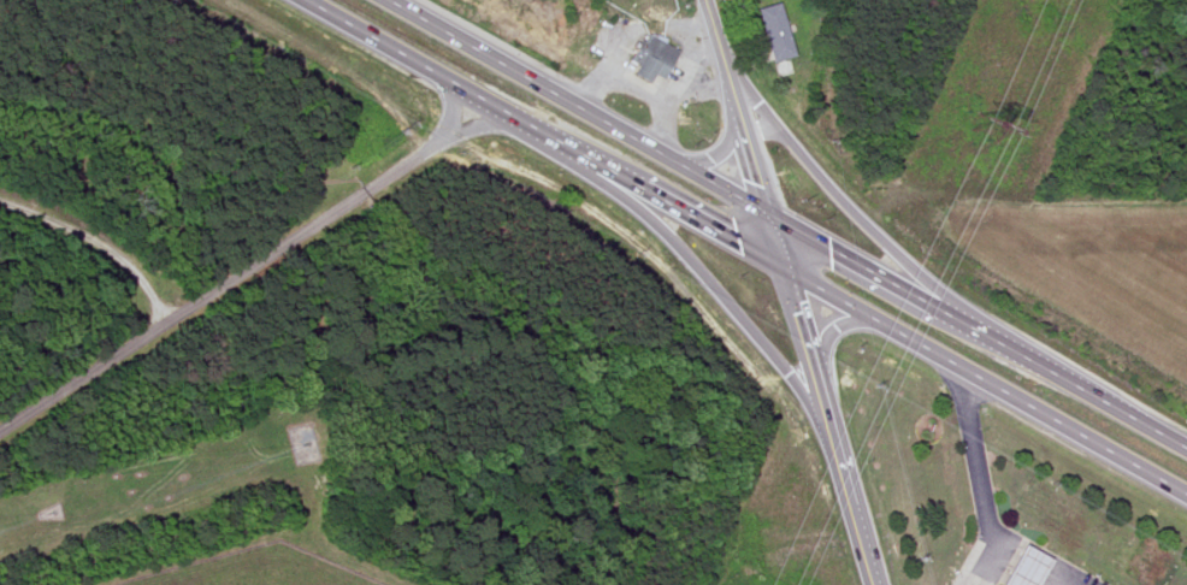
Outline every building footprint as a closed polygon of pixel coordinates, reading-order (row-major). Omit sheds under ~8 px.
[(768,63),(792,57),(779,2),(756,7),(768,63)] [(649,75),(665,78),(674,43),(643,35),(632,77),(646,81),(649,75)] [(779,75),(794,71),(791,58),(776,62),(779,75)] [(1040,578),(1051,557),(1024,542),(1012,563),(1000,584),(1036,584),(1040,578)]
